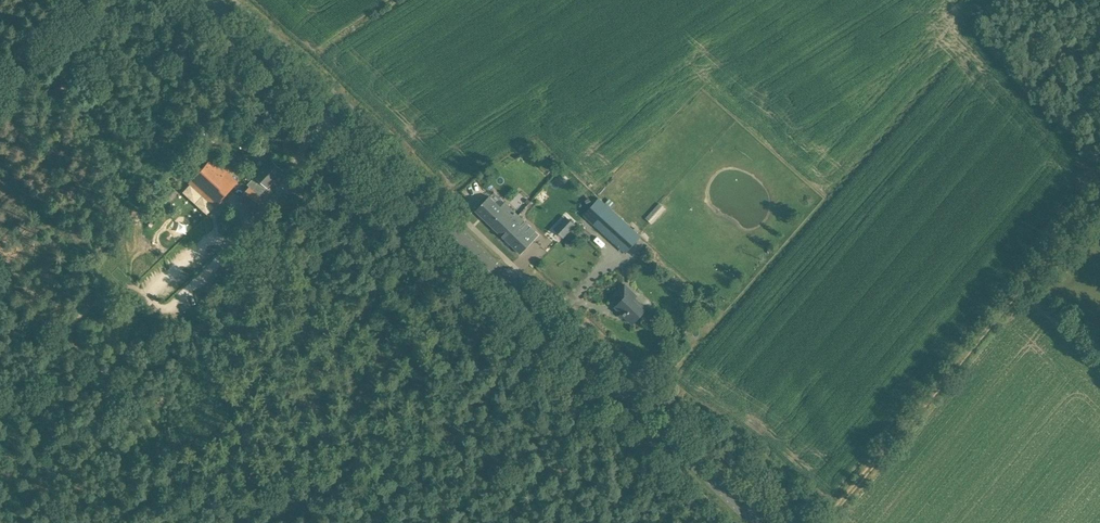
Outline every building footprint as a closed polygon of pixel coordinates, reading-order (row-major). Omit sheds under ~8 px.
[(268,188),(276,179),(283,171),(271,159),(255,176),(261,181),(253,190),(250,188),(241,197),(257,212),(266,202),(260,197),(268,188)] [(233,187),(207,163),(194,178),(220,201),(223,197),(233,187)] [(521,253),(528,246),(539,235),(504,202),(500,207),(489,196),(476,210),(521,253)] [(641,236),(599,198),(584,215),(626,253),(641,236)] [(660,201),(648,217),(655,223),(667,207),(660,201)] [(185,228),(185,218),(175,218),(176,228),(185,228)] [(633,323),(640,316),(645,311),(633,299),(637,296),(625,284),(622,287),(615,295),(621,301),(615,306),(633,323)] [(694,300),(682,300),(682,311),(694,310),(694,300)]
